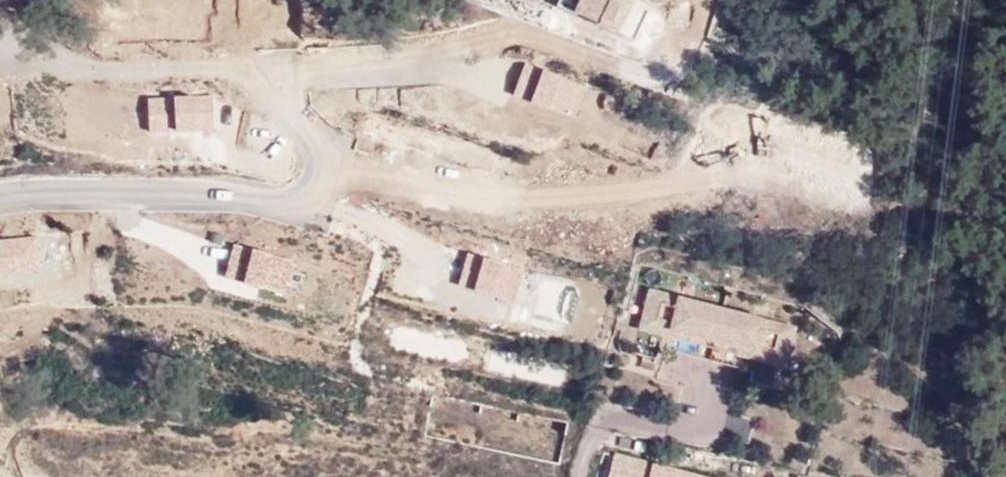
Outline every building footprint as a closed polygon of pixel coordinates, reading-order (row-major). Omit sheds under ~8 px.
[(647,286),(636,332),(787,368),(798,322),(647,286)] [(126,460),(120,446),(107,453),(114,467),(126,460)] [(607,476),(730,476),(612,453),(607,476)]
